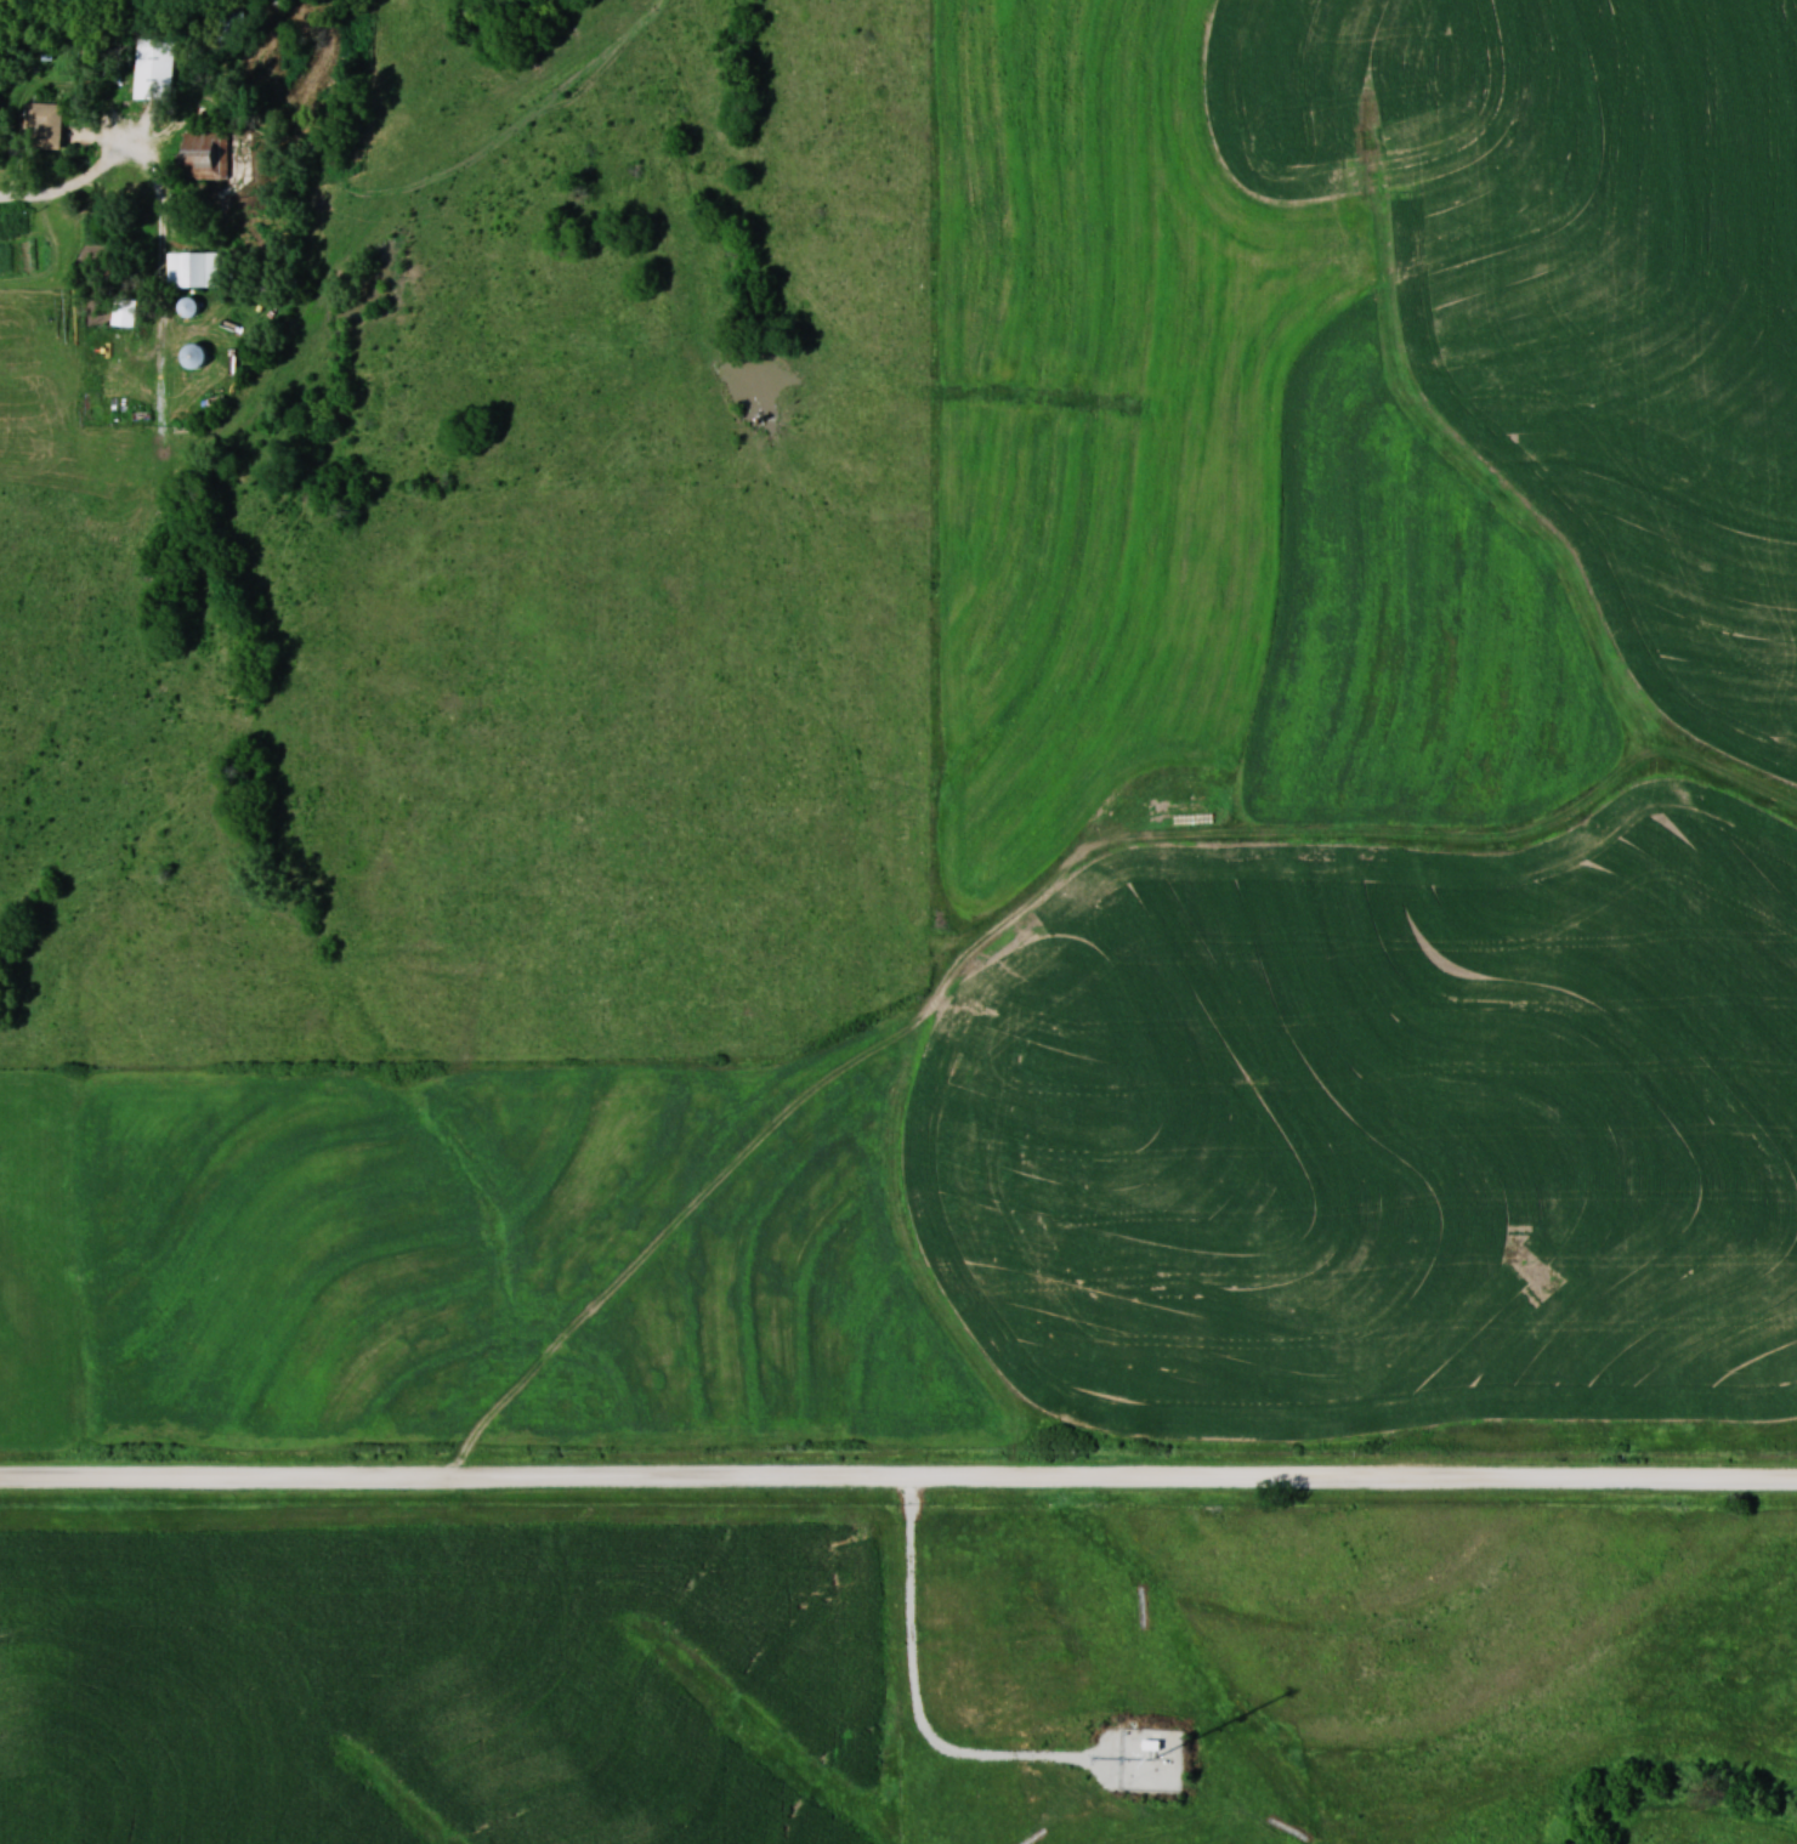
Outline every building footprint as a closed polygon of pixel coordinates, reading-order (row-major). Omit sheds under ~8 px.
[(134,99),(171,100),(172,39),(134,39),(134,99)] [(24,132),(36,133),(36,150),(63,150),(63,104),(25,103),(24,132)] [(228,133),(183,133),(183,178),(228,178),(228,133)] [(219,253),(167,252),(167,286),(219,287),(219,253)] [(196,298),(181,299),(182,316),(197,316),(196,298)] [(135,326),(136,300),(115,299),(113,326),(135,326)] [(210,359),(198,343),(181,356),(193,372),(210,359)]
